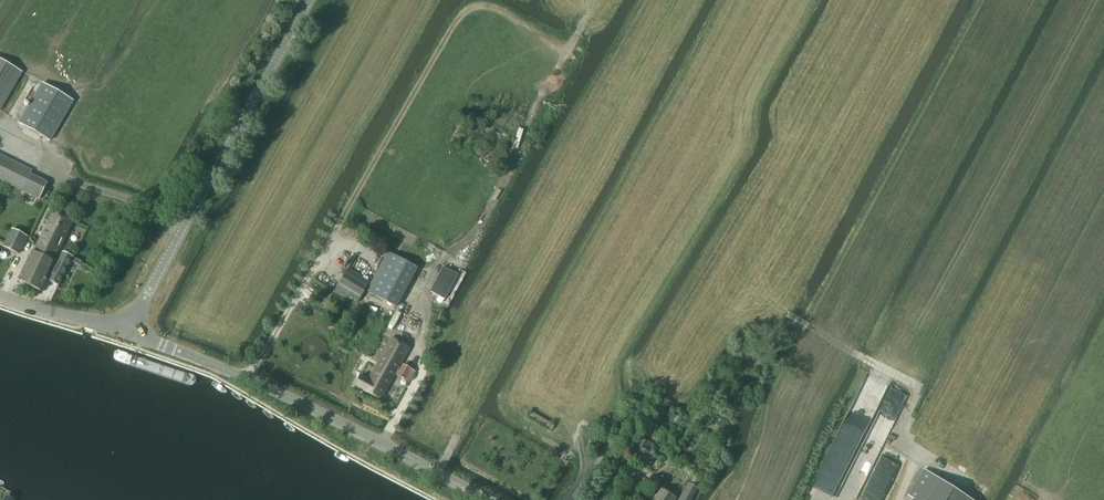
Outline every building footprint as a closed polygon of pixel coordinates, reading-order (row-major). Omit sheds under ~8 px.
[(0,60),(0,110),(22,73),(0,60)] [(43,83),(19,123),(50,141),(73,101),(43,83)] [(39,199),(47,183),(30,174),(32,171),(0,155),(0,180),(39,199)] [(49,221),(43,232),(63,242),(72,222),(53,213),(50,211),(46,219),(49,221)] [(3,247),(18,254),(27,237),(12,230),(3,247)] [(43,232),(34,252),(53,262),(55,257),(63,242),(43,232)] [(32,252),(18,281),(40,292),(46,280),(44,279),(49,271),(53,262),(34,252),(33,253),(32,252)] [(367,291),(396,307),(417,268),(388,252),(367,291)] [(52,272),(48,281),(58,286),(73,258),(62,253),(59,259),(55,257),(53,262),(49,271),(52,272)] [(443,267),(430,292),(445,300),(458,275),(443,267)] [(336,290),(357,303),(370,284),(348,270),(336,290)] [(304,307),(301,312),(306,315),(309,310),(304,307)] [(354,387),(380,400),(395,374),(409,382),(415,372),(401,364),(409,350),(391,341),(378,361),(368,381),(359,376),(354,387)] [(672,413),(668,420),(677,426),(682,419),(672,413)] [(649,453),(653,446),(635,437),(624,456),(647,469),(655,456),(649,453)] [(925,470),(908,495),(916,499),(972,499),(925,470)] [(697,488),(696,488),(701,479),(693,475),(689,484),(688,483),(679,499),(690,499),(697,488)] [(675,498),(659,489),(653,499),(674,499),(675,498)]
